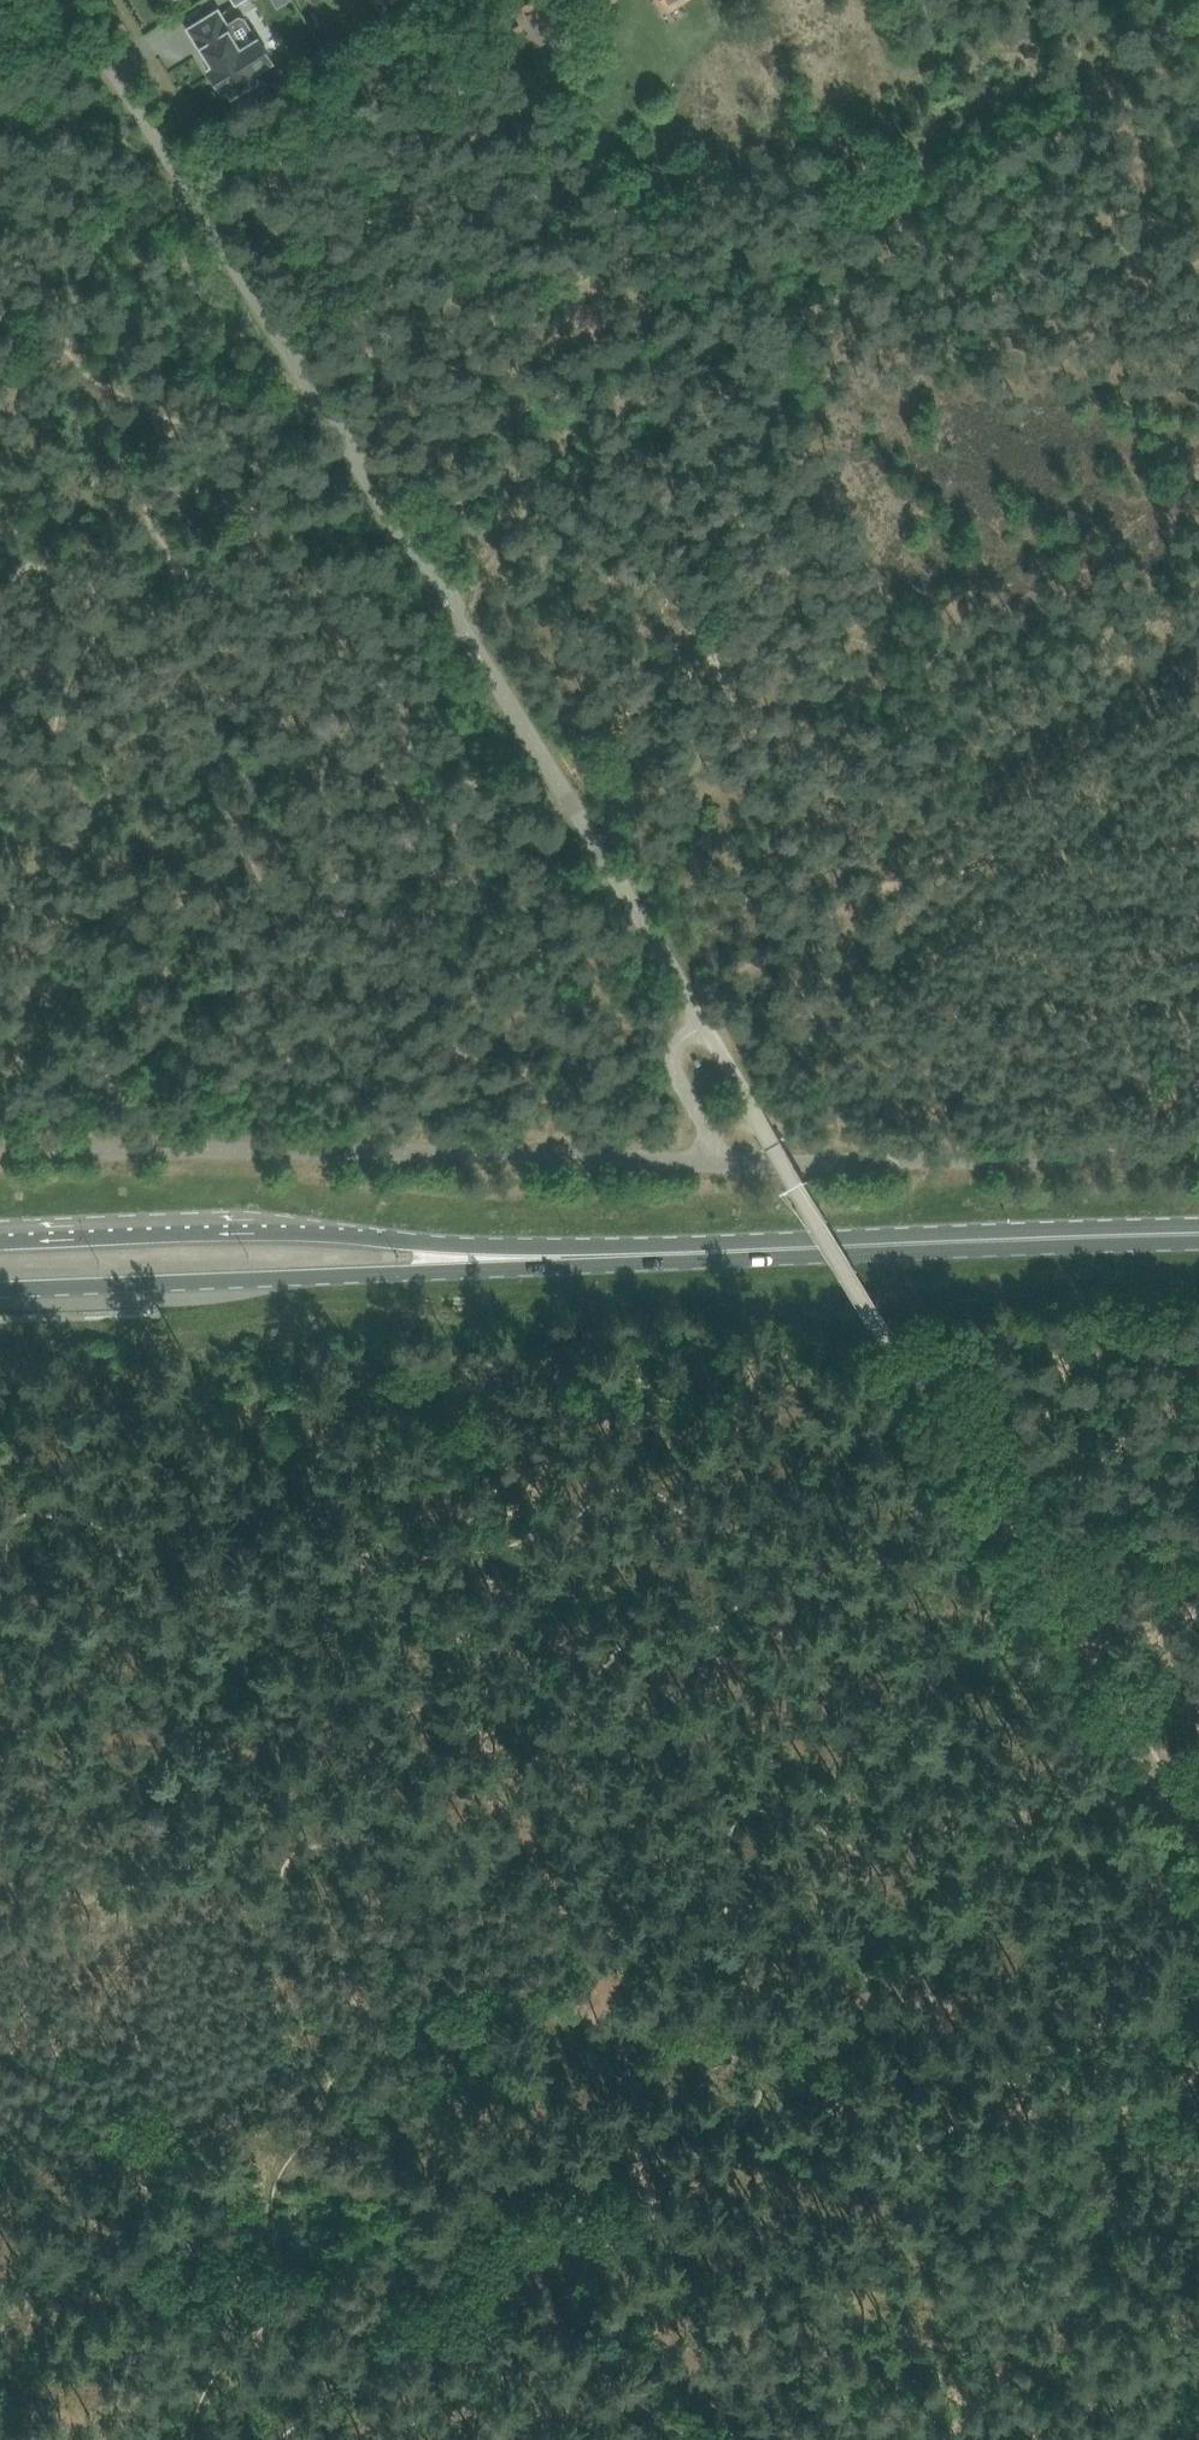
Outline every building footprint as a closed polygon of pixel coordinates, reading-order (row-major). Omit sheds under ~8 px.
[(516,28),(525,43),(534,38),(536,43),(568,24),(554,0),(534,0),(517,10),(525,23),(516,28)] [(259,40),(245,18),(240,16),(227,24),(219,11),(191,28),(215,66),(210,68),(223,89),(229,85),(233,93),(258,78),(254,71),(274,59),(261,38),(259,40)]
